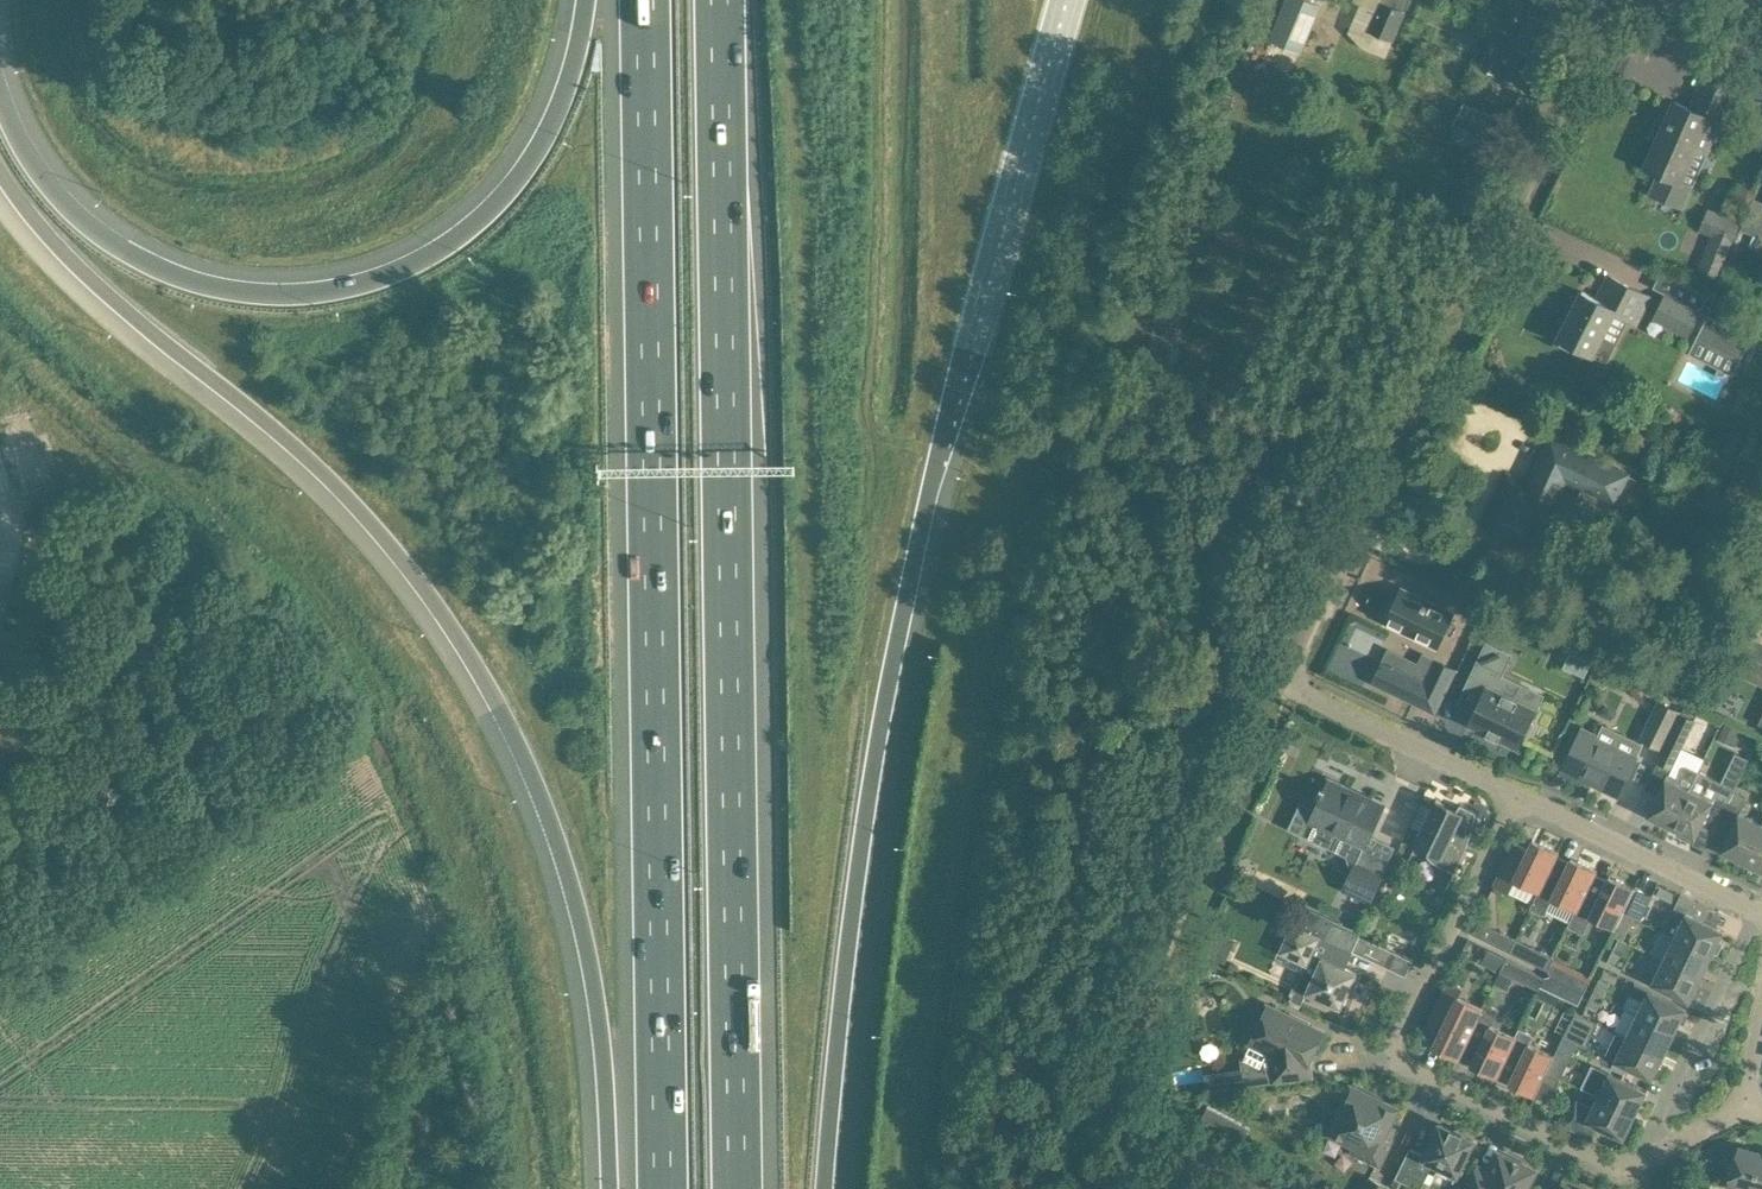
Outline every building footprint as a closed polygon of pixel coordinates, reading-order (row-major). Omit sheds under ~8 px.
[(1321,5),(1308,0),(1287,0),(1271,38),(1302,51),(1321,5)] [(1410,0),(1382,0),(1369,29),(1393,40),(1410,0)] [(1498,27),(1489,49),(1482,66),(1518,82),(1532,51),(1540,54),(1554,22),(1529,12),(1518,41),(1512,38),(1514,34),(1498,27)] [(1533,113),(1538,100),(1521,94),(1516,107),(1533,113)] [(1675,100),(1646,165),(1660,171),(1651,192),(1683,206),(1692,184),(1686,181),(1701,148),(1707,151),(1721,121),(1692,108),(1675,100)] [(1742,227),(1759,235),(1754,248),(1761,252),(1761,202),(1754,199),(1742,227)] [(1716,276),(1739,229),(1706,213),(1697,229),(1710,236),(1696,265),(1716,276)] [(1606,361),(1618,339),(1604,332),(1614,312),(1637,324),(1651,296),(1609,275),(1608,276),(1613,278),(1602,300),(1583,291),(1559,337),(1606,361)] [(1687,335),(1701,308),(1666,291),(1653,318),(1687,335)] [(1710,314),(1697,339),(1743,361),(1755,337),(1710,314)] [(1509,478),(1487,523),(1509,534),(1533,545),(1554,500),(1565,476),(1615,500),(1627,474),(1552,438),(1528,487),(1509,478)] [(1401,591),(1388,619),(1409,629),(1417,633),(1439,644),(1453,615),(1430,605),(1401,591)] [(1530,721),(1536,709),(1513,698),(1519,685),(1501,676),(1512,654),(1487,642),(1470,677),(1487,685),(1469,724),(1518,747),(1524,735),(1528,736),(1534,723),(1530,721)] [(1750,655),(1741,672),(1761,682),(1761,661),(1750,655)] [(1373,682),(1436,713),(1456,670),(1435,660),(1425,681),(1384,661),(1373,682)] [(1606,683),(1613,668),(1603,664),(1596,678),(1606,683)] [(1661,748),(1679,711),(1659,702),(1642,738),(1661,748)] [(1658,793),(1648,815),(1672,826),(1699,770),(1705,758),(1682,747),(1695,719),(1682,713),(1668,742),(1658,762),(1671,768),(1666,777),(1658,793)] [(1717,738),(1735,747),(1744,729),(1725,720),(1717,738)] [(1582,728),(1571,751),(1561,772),(1580,781),(1583,775),(1592,779),(1591,782),(1619,795),(1638,755),(1582,728)] [(1715,830),(1729,801),(1735,788),(1699,770),(1672,826),(1696,837),(1706,817),(1717,822),(1714,830),(1715,830)] [(1365,845),(1370,835),(1384,804),(1345,786),(1346,785),(1326,776),(1319,791),(1324,793),(1316,810),(1301,803),(1289,829),(1329,847),(1336,832),(1365,845)] [(1743,808),(1747,798),(1751,791),(1737,785),(1735,788),(1729,801),(1743,808)] [(1432,861),(1438,864),(1455,872),(1466,848),(1471,836),(1475,821),(1477,812),(1461,804),(1455,812),(1437,799),(1416,843),(1423,846),(1426,851),(1428,857),(1432,861)] [(1761,825),(1761,823),(1739,812),(1721,850),(1745,861),(1761,825)] [(1745,861),(1761,869),(1761,825),(1745,861)] [(1511,850),(1494,885),(1509,892),(1515,880),(1539,891),(1559,850),(1540,842),(1538,846),(1531,843),(1529,848),(1515,842),(1511,850)] [(1569,926),(1597,869),(1578,860),(1576,864),(1570,861),(1560,880),(1548,874),(1559,851),(1559,850),(1539,891),(1531,908),(1545,915),(1553,898),(1576,909),(1568,926),(1569,926)] [(1382,875),(1356,863),(1344,889),(1370,901),(1382,875)] [(1616,928),(1617,925),(1624,910),(1635,887),(1616,878),(1614,883),(1608,879),(1599,898),(1586,892),(1597,869),(1569,926),(1583,933),(1592,916),(1616,928)] [(1624,910),(1641,919),(1652,896),(1635,887),(1624,910)] [(1724,930),(1702,920),(1709,907),(1681,893),(1674,908),(1680,926),(1675,936),(1713,954),(1714,951),(1718,954),(1724,942),(1720,940),(1724,930)] [(1640,919),(1641,919),(1624,910),(1617,925),(1627,929),(1633,916),(1640,919)] [(1516,938),(1499,930),(1477,919),(1471,932),(1510,951),(1516,938)] [(1293,923),(1280,952),(1308,964),(1292,998),(1305,1005),(1310,994),(1341,1008),(1358,972),(1346,967),(1354,951),(1353,950),(1293,923)] [(1360,935),(1353,950),(1354,951),(1382,964),(1389,948),(1360,935)] [(1702,977),(1713,954),(1675,936),(1664,959),(1702,977)] [(1617,966),(1622,956),(1628,942),(1619,937),(1608,961),(1617,966)] [(1548,970),(1554,957),(1516,938),(1510,951),(1547,969),(1548,970)] [(1551,975),(1585,991),(1592,975),(1554,957),(1548,970),(1551,974),(1551,975)] [(1540,986),(1545,976),(1543,976),(1506,958),(1495,981),(1506,987),(1512,976),(1538,989),(1540,985),(1540,986)] [(1690,1001),(1702,977),(1664,959),(1652,983),(1690,1001)] [(1578,1004),(1585,991),(1551,975),(1545,976),(1540,986),(1578,1004)] [(1593,991),(1603,996),(1609,982),(1600,978),(1593,991)] [(1426,1026),(1424,1029),(1439,1036),(1436,1042),(1443,1045),(1441,1049),(1458,1058),(1478,1017),(1477,1017),(1482,1007),(1461,997),(1466,988),(1448,980),(1447,981),(1441,995),(1437,1003),(1435,1006),(1431,1015),(1430,1017),(1426,1026)] [(1686,1011),(1687,1007),(1635,982),(1630,994),(1644,1000),(1638,1013),(1676,1031),(1680,1021),(1685,1023),(1690,1013),(1686,1011)] [(1596,1010),(1603,996),(1593,991),(1587,1005),(1596,1010)] [(1497,1076),(1520,1028),(1519,1027),(1515,1035),(1492,1024),(1500,1009),(1485,1002),(1482,1007),(1477,1017),(1478,1017),(1458,1058),(1459,1058),(1470,1035),(1483,1041),(1474,1060),(1481,1063),(1479,1068),(1497,1076)] [(1234,1086),(1273,1082),(1313,1077),(1311,1060),(1308,1059),(1311,1052),(1314,1053),(1325,1031),(1307,1023),(1307,1024),(1293,1018),(1294,1017),(1267,1004),(1248,1042),(1270,1052),(1271,1065),(1232,1070),(1234,1086)] [(1664,1054),(1676,1031),(1638,1013),(1627,1036),(1664,1054)] [(1569,1022),(1563,1035),(1574,1040),(1580,1027),(1570,1022),(1569,1022)] [(1520,1028),(1497,1076),(1497,1077),(1508,1053),(1521,1059),(1512,1078),(1519,1081),(1517,1086),(1535,1095),(1542,1081),(1547,1071),(1555,1055),(1530,1043),(1534,1035),(1520,1028)] [(1618,1032),(1606,1056),(1653,1078),(1664,1054),(1627,1036),(1618,1032)] [(1563,1035),(1556,1049),(1568,1054),(1574,1040),(1563,1035)] [(1594,1065),(1583,1089),(1598,1096),(1636,1114),(1647,1090),(1594,1065)] [(1547,1071),(1542,1081),(1556,1087),(1561,1078),(1547,1071)] [(1379,1167),(1381,1163),(1391,1142),(1384,1138),(1398,1108),(1351,1086),(1328,1133),(1353,1145),(1349,1152),(1379,1167)] [(1577,1100),(1565,1124),(1593,1138),(1599,1126),(1624,1138),(1636,1114),(1598,1096),(1592,1108),(1577,1100)] [(1250,1127),(1208,1106),(1198,1124),(1240,1146),(1250,1127)] [(1474,1140),(1440,1123),(1425,1155),(1410,1147),(1396,1176),(1421,1188),(1425,1188),(1438,1163),(1462,1174),(1470,1159),(1466,1157),(1474,1140)] [(1734,1188),(1761,1188),(1761,1152),(1739,1146),(1727,1187),(1734,1188)] [(1536,1170),(1509,1156),(1505,1164),(1495,1159),(1490,1170),(1477,1164),(1465,1188),(1527,1188),(1536,1170)] [(1324,1174),(1307,1166),(1303,1176),(1319,1184),(1324,1174)] [(1391,1186),(1370,1176),(1364,1188),(1390,1188),(1391,1186)]
